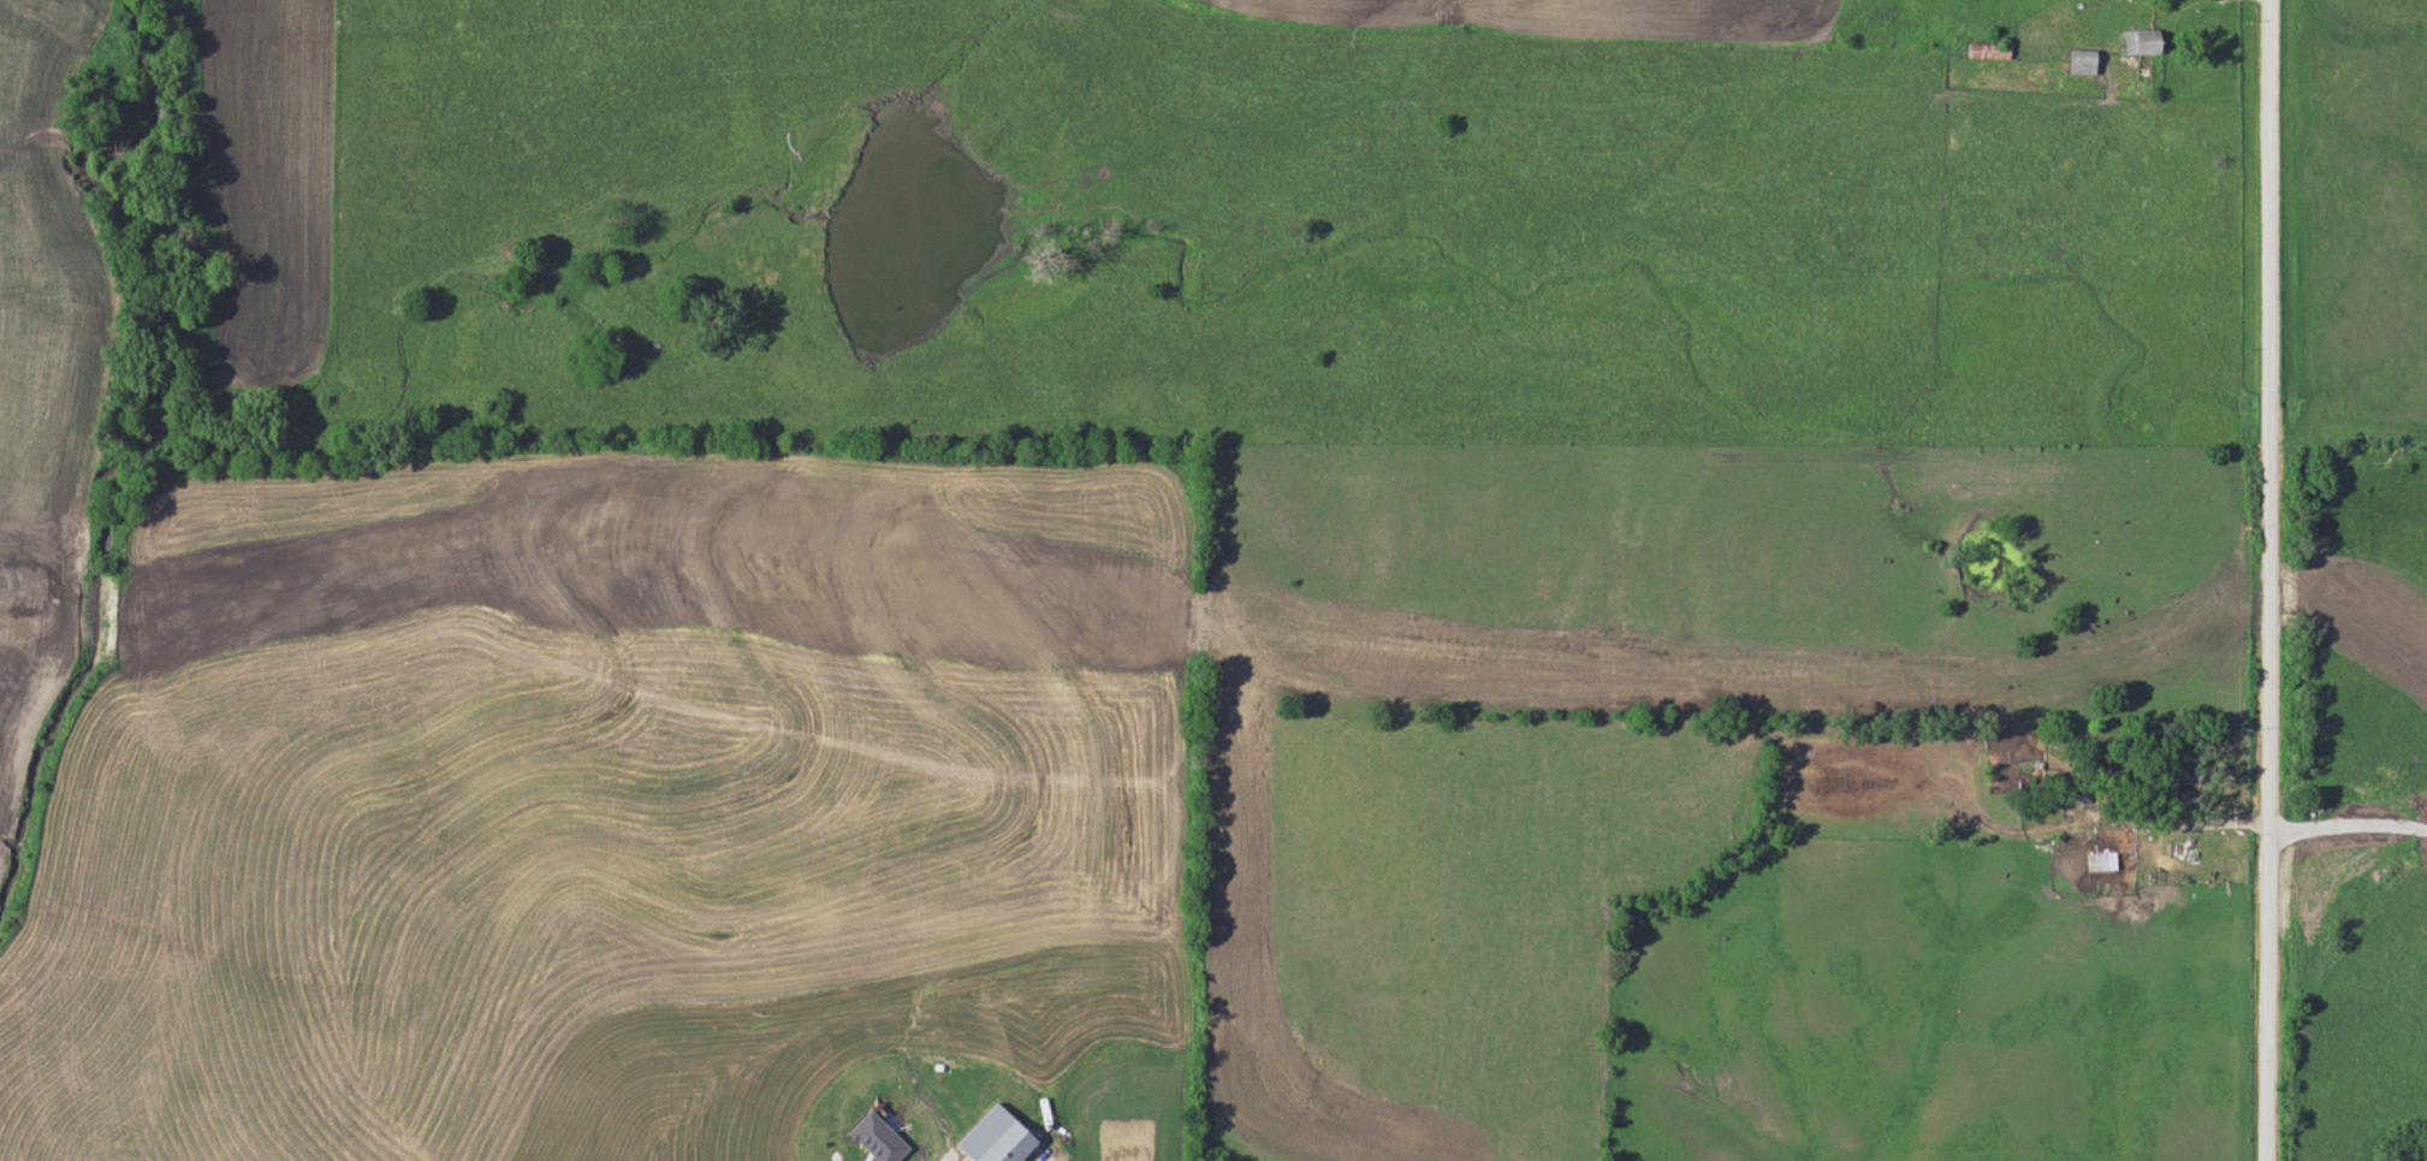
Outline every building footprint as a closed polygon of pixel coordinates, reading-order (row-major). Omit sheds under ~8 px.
[(2117,53),(2152,53),(2152,28),(2117,28),(2117,53)] [(2088,49),(2061,49),(2061,73),(2088,73),(2088,49)] [(2111,871),(2111,852),(2081,852),(2081,871),(2111,871)]
